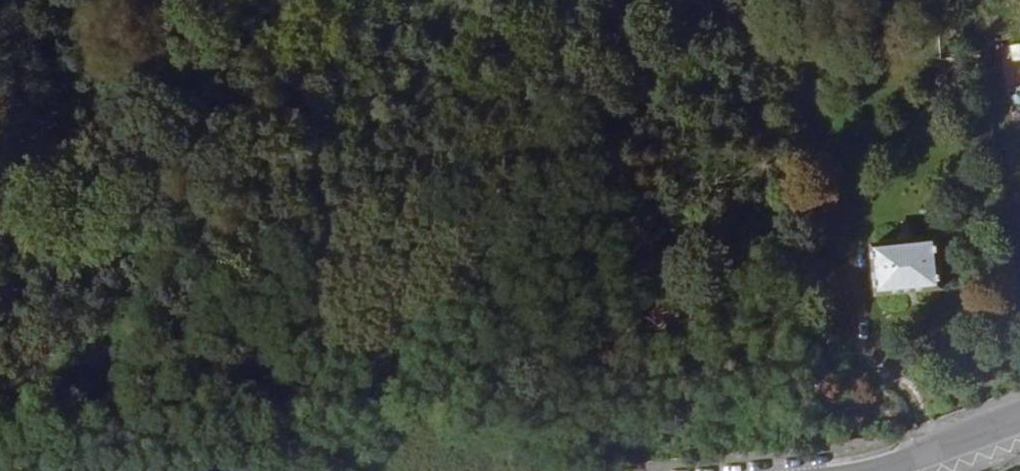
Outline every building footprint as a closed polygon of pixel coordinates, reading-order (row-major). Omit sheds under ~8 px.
[(871,244),(876,293),(945,286),(941,237),(871,244)]
